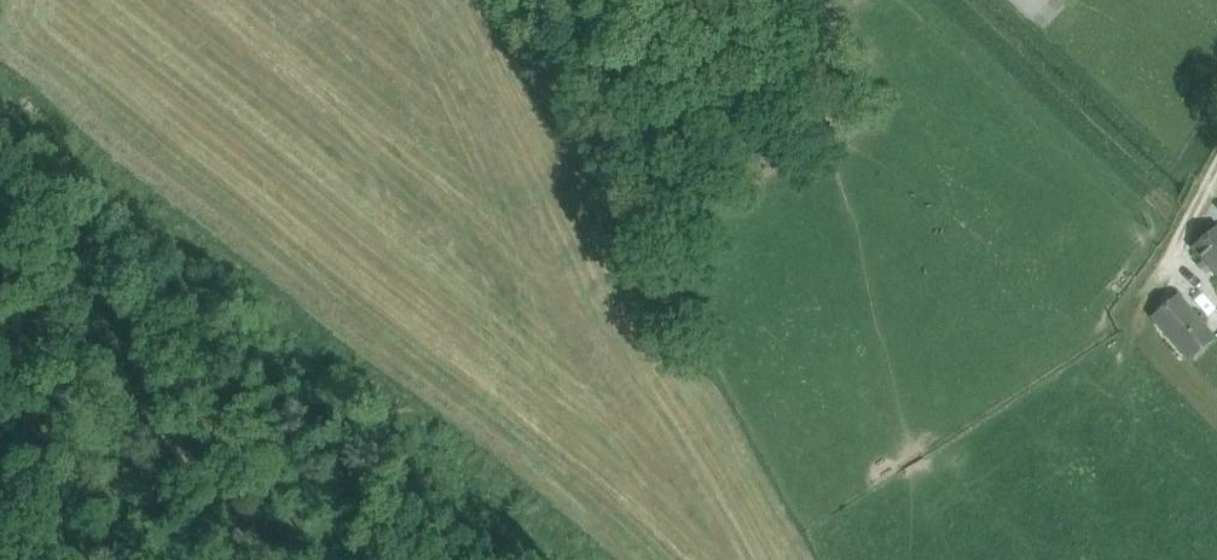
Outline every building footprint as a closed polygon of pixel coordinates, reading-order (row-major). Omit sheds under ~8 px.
[(1216,277),(1216,226),(1192,248),(1216,277)] [(1177,297),(1153,317),(1189,358),(1213,337),(1177,297)]
